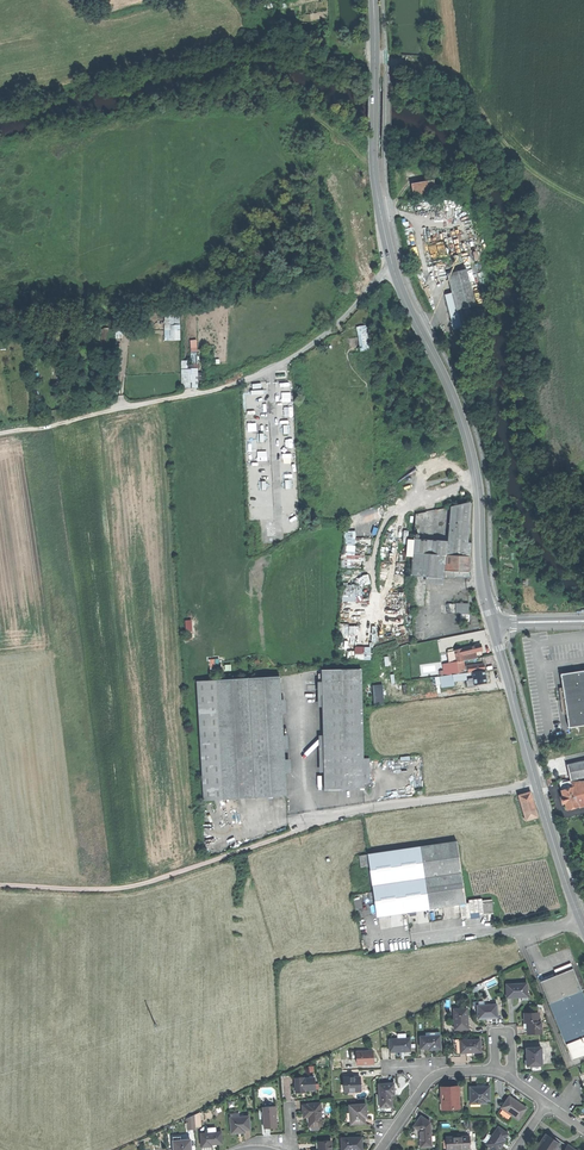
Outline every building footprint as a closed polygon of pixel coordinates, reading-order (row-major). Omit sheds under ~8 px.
[(419,181),(421,191),(442,188),(440,177),(419,181)] [(474,266),(467,268),(472,286),(479,285),(474,266)] [(450,273),(455,291),(464,326),(479,322),(474,306),(477,305),(472,286),(467,268),(459,270),(450,273)] [(455,329),(464,326),(455,291),(445,294),(451,315),(455,329)] [(164,313),(165,340),(181,340),(180,312),(164,313)] [(361,351),(371,349),(367,324),(356,326),(361,351)] [(197,339),(191,340),(192,361),(181,361),(182,368),(199,367),(197,339)] [(185,387),(195,387),(195,376),(193,376),(193,370),(188,370),(188,376),(185,376),(185,387)] [(259,417),(262,471),(270,471),(267,417),(259,417)] [(451,508),(450,542),(468,543),(471,504),(451,508)] [(416,515),(412,555),(432,556),(433,541),(435,511),(416,515)] [(345,531),(345,554),(355,554),(355,531),(345,531)] [(450,542),(433,541),(432,556),(469,557),(469,551),(470,543),(468,543),(450,542)] [(412,555),(411,570),(432,571),(432,556),(412,555)] [(432,556),(432,571),(438,571),(437,578),(470,578),(469,573),(469,557),(432,556)] [(363,601),(363,594),(358,595),(357,588),(353,588),(353,593),(342,594),(342,601),(363,601)] [(456,615),(467,615),(467,605),(461,605),(461,604),(456,604),(456,605),(456,615)] [(447,614),(456,615),(456,605),(447,605),(447,614)] [(185,620),(186,632),(193,631),(192,619),(185,620)] [(481,647),(480,645),(460,648),(462,655),(475,652),(482,651),(481,647)] [(355,660),(371,659),(371,646),(355,647),(355,660)] [(454,650),(454,651),(456,662),(461,661),(463,661),(462,658),(462,655),(460,648),(454,650)] [(447,653),(449,663),(456,662),(454,651),(447,653)] [(219,668),(219,658),(209,659),(210,669),(219,668)] [(447,676),(458,674),(456,662),(449,663),(445,664),(447,676)] [(468,672),(472,672),(484,670),(484,667),(483,664),(467,666),(468,672)] [(322,670),(325,790),(364,789),(361,669),(322,670)] [(484,670),(472,672),(473,679),(474,685),(486,683),(485,677),(484,670)] [(566,674),(566,675),(567,675),(568,677),(567,679),(565,681),(563,682),(563,681),(560,681),(561,688),(566,715),(568,729),(583,727),(583,671),(566,674)] [(223,799),(286,796),(280,677),(216,680),(223,799)] [(372,685),(374,704),(384,704),(383,684),(372,685)] [(562,715),(566,715),(561,688),(557,688),(562,715)] [(570,781),(583,778),(583,762),(567,766),(569,774),(570,781)] [(570,781),(572,787),(576,800),(582,798),(583,804),(583,778),(570,781)] [(559,784),(561,791),(572,787),(570,781),(559,784)] [(563,797),(564,803),(576,800),(572,787),(561,791),(563,797)] [(530,792),(519,795),(524,813),(535,810),(532,801),(530,792)] [(566,810),(578,807),(576,800),(564,803),(565,804),(566,810)] [(537,817),(535,810),(524,813),(525,817),(524,818),(524,820),(526,819),(526,820),(537,817)] [(368,854),(377,916),(460,904),(464,904),(466,903),(457,841),(368,854)] [(464,905),(464,904),(460,904),(461,905),(460,905),(461,919),(470,917),(470,913),(483,912),(483,914),(493,913),(492,907),(491,900),(482,901),(482,898),(468,900),(469,904),(464,905)] [(542,981),(551,1003),(582,991),(573,968),(542,981)] [(516,997),(527,996),(527,983),(507,984),(507,997),(516,997)] [(583,1055),(583,995),(582,991),(551,1003),(573,1059),(583,1055)] [(490,1018),(498,1018),(498,1004),(485,1005),(485,1001),(480,1001),(480,1005),(478,1005),(479,1019),(490,1018)] [(455,1029),(468,1029),(468,1026),(468,1021),(467,1021),(467,1015),(468,1015),(468,1009),(454,1009),(455,1029)] [(528,1026),(529,1031),(542,1030),(542,1021),(539,1021),(539,1012),(524,1013),(525,1022),(528,1022),(528,1026)] [(434,1049),(441,1049),(440,1032),(426,1032),(426,1036),(420,1036),(420,1048),(428,1048),(434,1048),(434,1049)] [(461,1055),(461,1053),(460,1034),(452,1035),(452,1055),(461,1055)] [(480,1034),(460,1034),(461,1053),(471,1052),(481,1052),(480,1034)] [(400,1051),(411,1051),(411,1037),(390,1038),(390,1051),(400,1051)] [(528,1057),(528,1065),(543,1065),(542,1048),(527,1048),(528,1057)] [(357,1064),(374,1064),(374,1057),(373,1050),(357,1050),(357,1064)] [(300,1092),(305,1092),(305,1090),(315,1089),(315,1078),(304,1078),(304,1077),(295,1077),(296,1093),(300,1092)] [(344,1078),(344,1092),(365,1091),(365,1084),(365,1077),(344,1078)] [(380,1084),(381,1107),(393,1107),(392,1101),(392,1096),(395,1095),(395,1083),(380,1084)] [(441,1090),(442,1110),(455,1109),(455,1107),(460,1107),(460,1100),(459,1100),(459,1094),(460,1094),(460,1086),(454,1086),(448,1087),(448,1090),(441,1090)] [(480,1087),(471,1087),(471,1101),(481,1101),(481,1103),(488,1103),(487,1101),(491,1101),(490,1087),(480,1087)] [(510,1097),(502,1108),(519,1120),(527,1109),(519,1103),(510,1097)] [(310,1126),(323,1125),(320,1103),(308,1105),(308,1106),(303,1106),(304,1117),(309,1117),(309,1122),(310,1126)] [(350,1105),(351,1124),(366,1123),(365,1117),(367,1117),(367,1111),(366,1104),(350,1105)] [(263,1108),(264,1129),(270,1128),(277,1128),(276,1107),(263,1108)] [(187,1132),(195,1131),(195,1128),(194,1114),(186,1115),(187,1132)] [(230,1117),(232,1134),(239,1133),(246,1133),(245,1130),(250,1130),(249,1116),(240,1117),(230,1117)] [(422,1147),(432,1146),(431,1122),(421,1116),(417,1122),(414,1127),(421,1131),(422,1147)] [(508,1134),(499,1127),(492,1137),(488,1144),(487,1144),(495,1149),(499,1149),(502,1146),(505,1142),(504,1141),(508,1134)] [(200,1135),(201,1149),(207,1148),(211,1148),(211,1146),(222,1145),(221,1134),(215,1134),(215,1130),(207,1131),(207,1135),(200,1135)] [(483,1140),(488,1144),(492,1137),(488,1133),(487,1135),(488,1136),(485,1139),(484,1139),(483,1140)] [(556,1149),(558,1149),(564,1149),(566,1148),(556,1141),(547,1135),(544,1139),(541,1139),(542,1143),(539,1143),(539,1146),(536,1147),(536,1149),(555,1149),(556,1149)] [(447,1138),(448,1149),(470,1148),(470,1144),(470,1141),(472,1141),(471,1136),(447,1138)] [(342,1149),(363,1149),(362,1137),(354,1137),(354,1138),(349,1138),(348,1137),(342,1138),(342,1149)] [(173,1149),(190,1149),(190,1141),(180,1142),(179,1139),(172,1139),(173,1149)] [(332,1141),(317,1142),(317,1148),(318,1149),(332,1149),(332,1141)]
